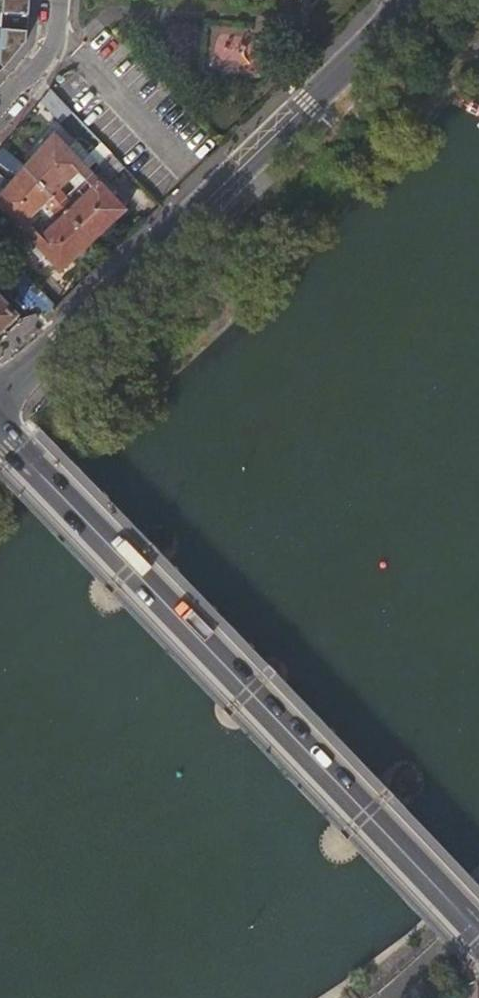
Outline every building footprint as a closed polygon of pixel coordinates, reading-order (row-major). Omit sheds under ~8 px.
[(0,53),(0,62),(5,65),(30,32),(32,0),(3,0),(0,53)] [(51,88),(38,104),(62,126),(74,113),(51,88)] [(127,208),(84,161),(73,149),(54,129),(38,148),(67,179),(76,170),(91,185),(82,194),(110,223),(127,208)] [(110,180),(124,166),(102,142),(90,155),(88,158),(110,180)] [(88,158),(90,155),(78,144),(73,149),(84,161),(88,158)] [(67,179),(38,148),(23,166),(55,198),(94,238),(110,223),(82,194),(72,203),(58,189),(67,179)] [(78,254),(94,238),(55,198),(23,166),(8,183),(35,210),(44,201),(58,216),(49,225),(78,254)] [(78,254),(49,225),(39,234),(25,219),(35,210),(8,183),(0,193),(0,205),(61,269),(78,254)] [(5,252),(17,265),(28,255),(16,242),(5,252)] [(17,265),(5,252),(3,250),(0,253),(0,267),(4,271),(7,274),(17,265)] [(17,311),(0,293),(0,327),(17,311)] [(0,327),(0,339),(23,317),(17,311),(0,327)]
